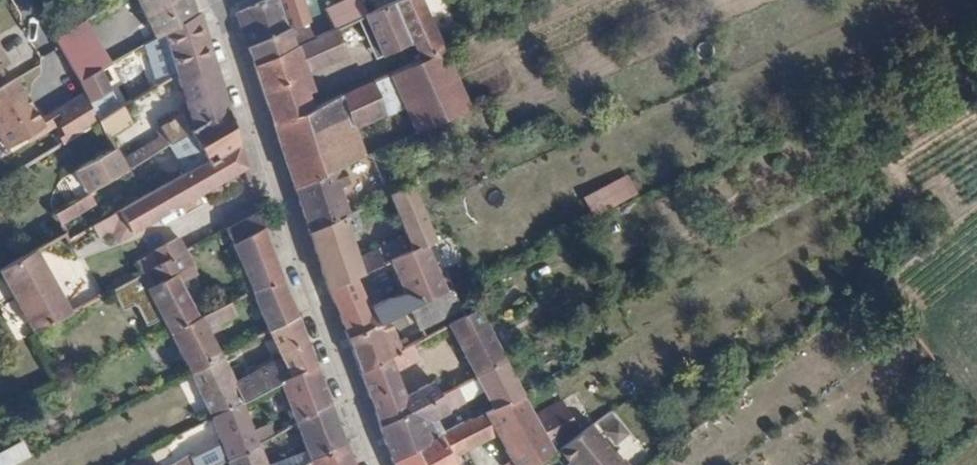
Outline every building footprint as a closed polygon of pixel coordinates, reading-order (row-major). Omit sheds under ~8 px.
[(197,12),(197,11),(192,12),(188,0),(135,0),(152,37),(197,12)] [(251,65),(295,45),(307,39),(300,19),(285,25),(277,0),(260,0),(234,11),(251,65)] [(331,29),(367,13),(362,0),(345,0),(324,9),(331,29)] [(443,49),(421,0),(395,0),(362,15),(375,46),(383,61),(415,48),(421,61),(444,51),(443,49)] [(143,58),(152,88),(155,86),(164,80),(171,75),(175,74),(210,57),(197,12),(152,37),(153,38),(161,34),(164,42),(151,46),(154,54),(143,58)] [(375,46),(362,15),(331,29),(307,39),(295,45),(306,75),(375,46)] [(64,61),(85,49),(73,28),(52,40),(64,61)] [(295,45),(251,65),(272,126),(310,110),(306,99),(313,96),(306,75),(295,45)] [(75,82),(96,70),(85,49),(64,61),(75,82)] [(9,66),(1,51),(0,52),(0,71),(9,66)] [(421,61),(392,74),(417,132),(469,109),(444,51),(421,61)] [(189,130),(223,110),(225,108),(210,57),(175,74),(184,111),(159,128),(168,143),(189,130)] [(80,93),(86,102),(108,90),(96,70),(75,82),(80,93)] [(13,80),(0,88),(0,138),(6,148),(26,137),(42,128),(37,121),(13,80)] [(310,110),(272,126),(291,186),(341,165),(362,156),(352,126),(383,113),(373,82),(310,110)] [(72,137),(96,121),(80,93),(56,109),(63,122),(72,137)] [(56,109),(37,121),(42,128),(26,137),(29,142),(63,122),(56,109)] [(124,120),(117,109),(114,110),(96,121),(103,132),(124,120)] [(204,160),(234,143),(223,110),(189,130),(204,160)] [(127,231),(242,167),(234,143),(204,160),(91,223),(96,234),(121,220),(127,231)] [(74,171),(86,192),(123,170),(112,149),(74,171)] [(341,165),(291,186),(305,231),(346,213),(337,188),(346,183),(341,165)] [(627,175),(581,194),(589,214),(636,195),(627,175)] [(346,213),(305,231),(324,287),(352,276),(389,260),(424,246),(435,240),(421,206),(412,184),(387,195),(404,235),(372,250),(356,257),(348,235),(362,229),(354,209),(346,213)] [(86,192),(51,212),(59,226),(94,206),(86,192)] [(251,291),(278,276),(256,212),(222,230),(251,291)] [(68,234),(75,250),(96,240),(88,224),(68,234)] [(158,263),(183,250),(177,237),(152,250),(158,263)] [(352,276),(324,287),(344,338),(386,319),(410,308),(445,289),(424,246),(389,260),(401,295),(382,298),(363,306),(352,276)] [(190,264),(183,250),(158,263),(153,265),(139,272),(135,275),(143,289),(174,273),(190,264)] [(31,333),(66,313),(36,255),(1,275),(31,333)] [(139,272),(153,265),(148,256),(135,263),(139,272)] [(195,275),(190,264),(174,273),(179,283),(195,275)] [(168,336),(199,319),(179,283),(174,273),(143,289),(135,293),(141,304),(149,300),(168,336)] [(264,333),(294,317),(278,276),(251,291),(264,333)] [(450,287),(445,289),(410,308),(420,328),(441,318),(462,308),(450,287)] [(189,373),(220,356),(209,333),(236,319),(229,302),(199,319),(168,336),(189,373)] [(475,377),(505,361),(476,308),(466,313),(465,314),(447,324),(475,377)] [(279,383),(313,365),(294,317),(264,333),(279,383)] [(386,319),(344,338),(357,372),(399,350),(386,319)] [(399,350),(357,372),(378,426),(439,395),(431,382),(402,392),(394,372),(418,359),(410,344),(399,350)] [(208,419),(240,403),(220,356),(189,373),(208,419)] [(523,394),(505,361),(475,377),(492,409),(513,399),(523,394)] [(294,424),(329,405),(313,365),(279,383),(294,424)] [(523,394),(513,399),(492,409),(484,413),(496,436),(509,461),(512,464),(534,464),(553,451),(552,449),(577,430),(563,399),(532,412),(523,394)] [(439,395),(378,426),(392,462),(434,439),(427,422),(447,411),(439,395)] [(256,443),(240,403),(208,419),(226,460),(256,443)] [(329,405),(294,424),(300,440),(281,450),(286,459),(288,464),(302,464),(343,443),(329,405)] [(496,436),(484,413),(468,420),(459,425),(452,429),(464,450),(496,436)] [(566,464),(631,464),(625,458),(623,460),(591,424),(579,433),(574,436),(557,447),(570,462),(566,464)] [(392,462),(393,464),(455,464),(449,457),(464,450),(452,429),(434,438),(434,439),(392,462)] [(625,456),(639,448),(630,434),(617,442),(625,456)] [(256,443),(226,460),(216,464),(265,464),(256,443)] [(343,443),(302,464),(352,464),(343,443)]
